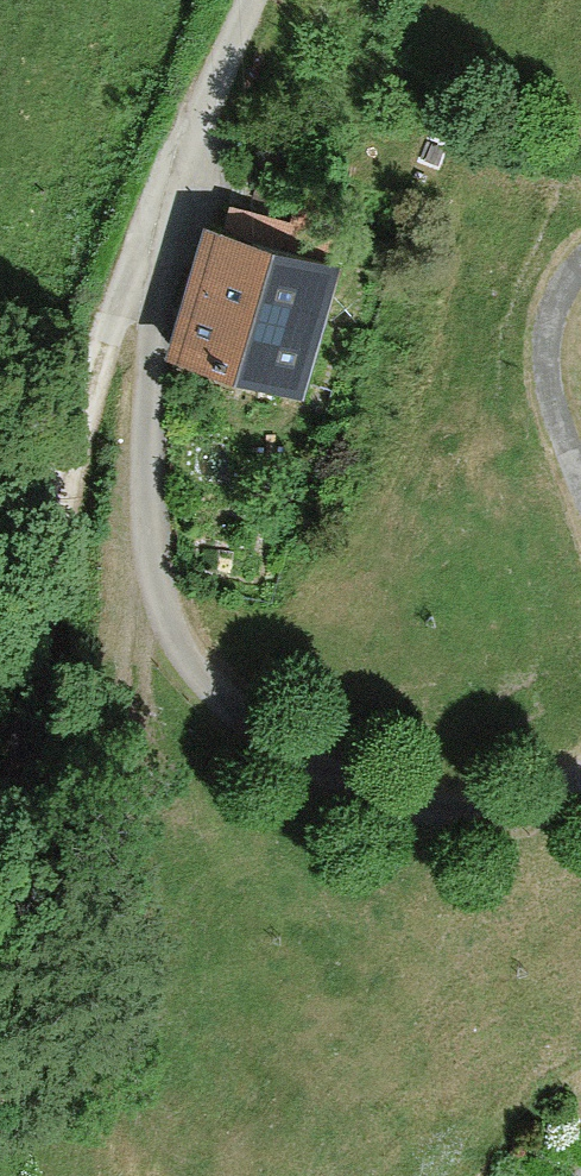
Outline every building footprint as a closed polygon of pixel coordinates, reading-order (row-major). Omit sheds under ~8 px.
[(179,352),(302,386),(337,262),(213,228),(179,352)]
